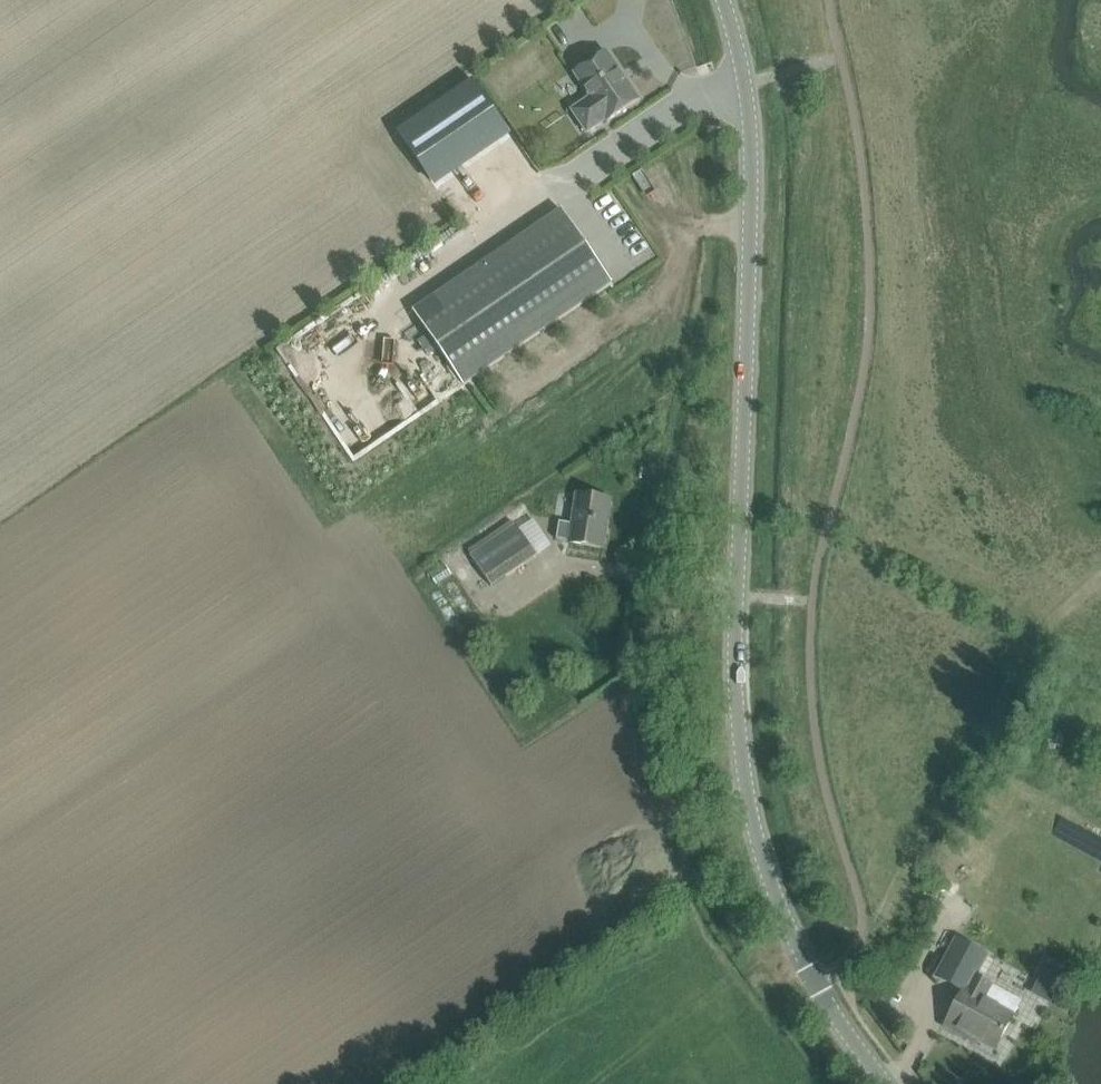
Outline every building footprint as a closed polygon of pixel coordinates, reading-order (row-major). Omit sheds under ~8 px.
[(572,111),(577,118),(587,133),(606,120),(607,121),(639,100),(606,52),(574,74),(591,98),(572,111)] [(464,385),(612,283),(562,210),(413,311),(464,385)] [(557,540),(570,542),(570,543),(603,548),(610,500),(577,494),(573,524),(559,522),(557,540)] [(537,555),(516,525),(471,556),(492,586),(537,555)] [(679,623),(680,611),(668,610),(667,622),(679,623)] [(1086,828),(1077,845),(1100,858),(1100,835),(1086,828)] [(968,1034),(995,1049),(1021,1002),(975,976),(985,957),(956,941),(937,976),(965,991),(946,1027),(966,1038),(968,1034)]
